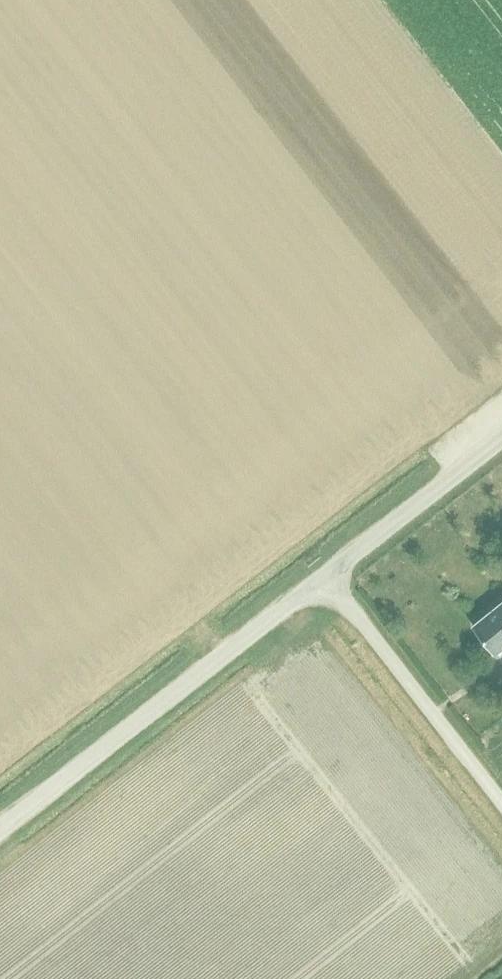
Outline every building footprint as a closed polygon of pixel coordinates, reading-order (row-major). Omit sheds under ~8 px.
[(496,653),(501,648),(501,602),(473,624),(496,653)]
